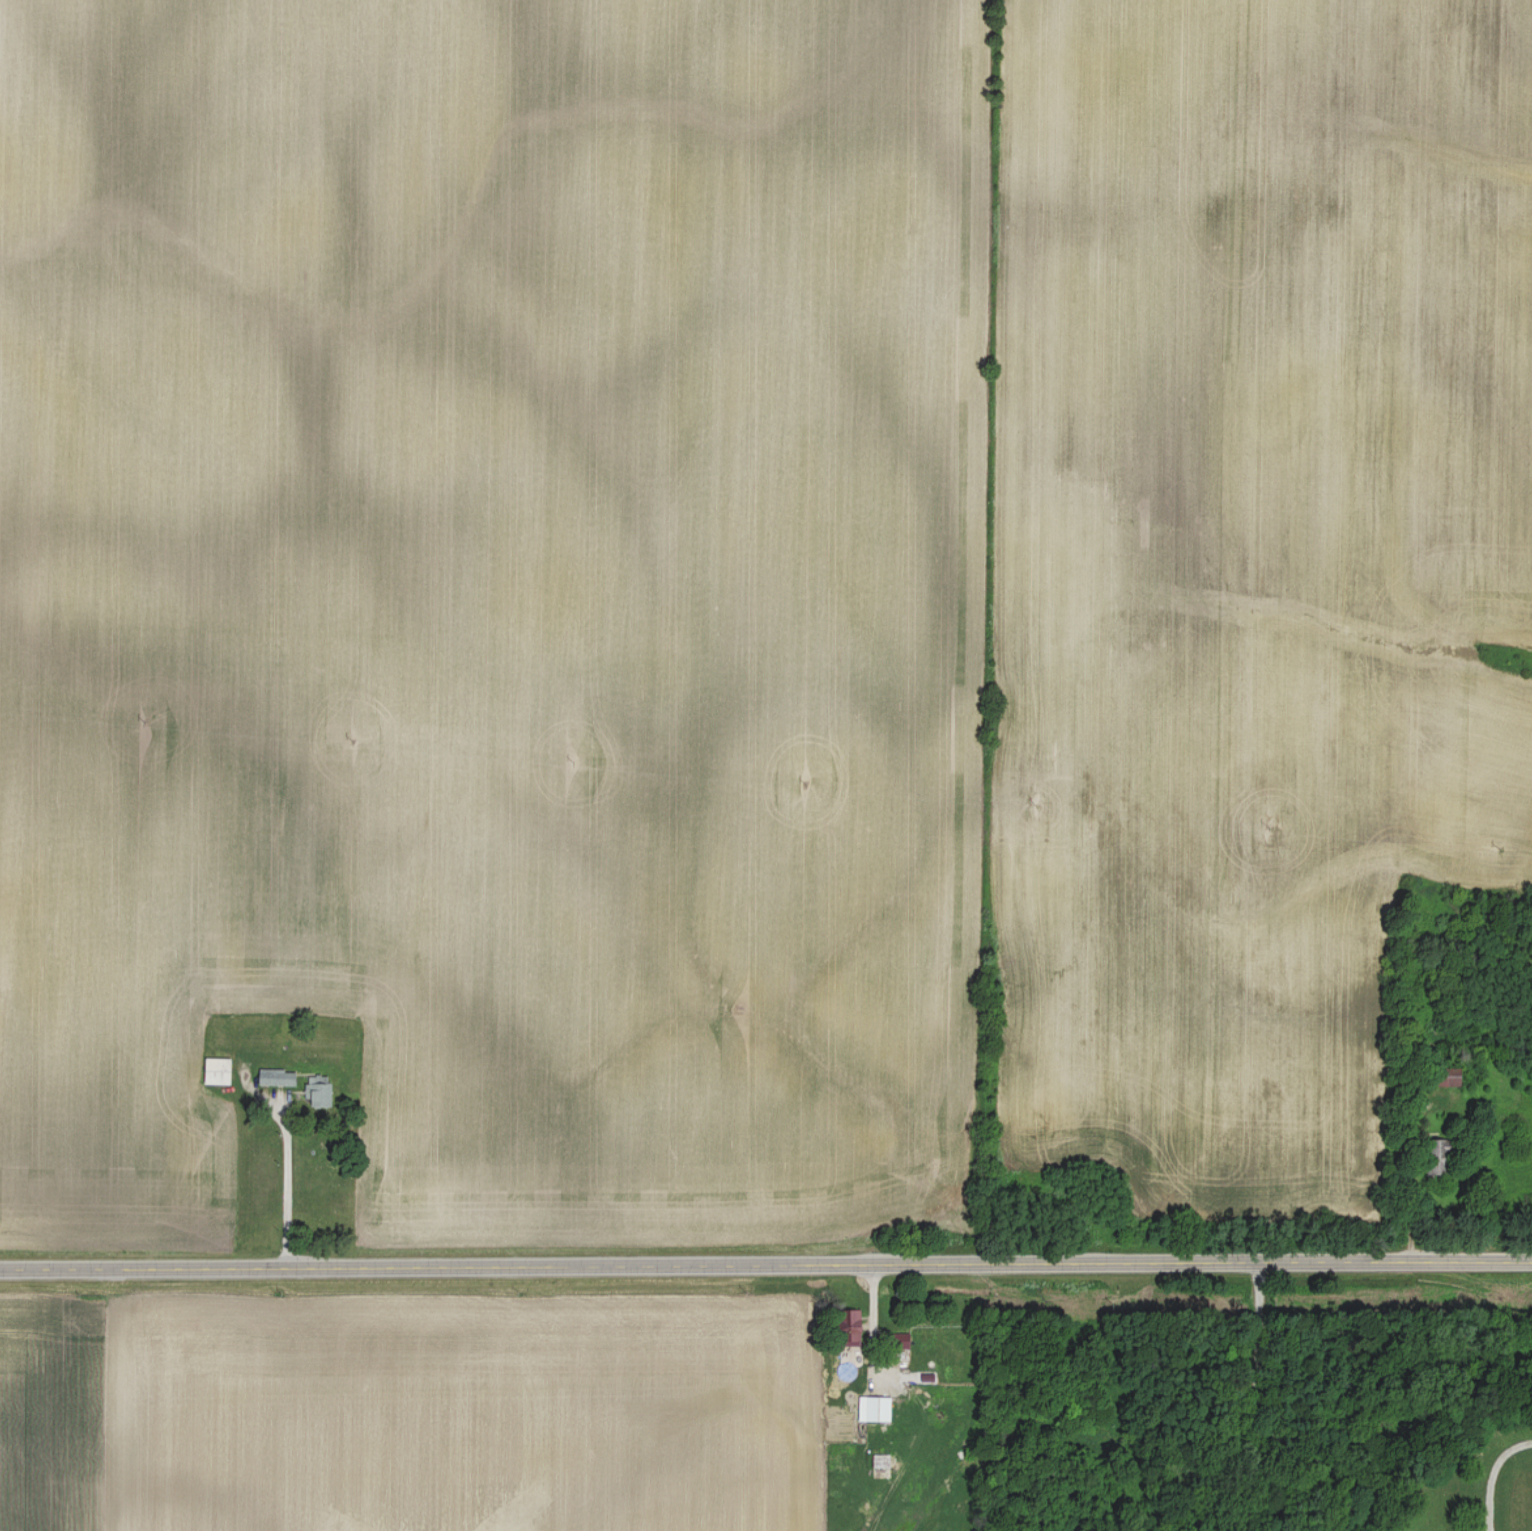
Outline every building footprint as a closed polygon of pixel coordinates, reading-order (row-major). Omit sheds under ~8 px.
[(852,1340),(863,1339),(863,1309),(852,1309),(852,1340)] [(882,1421),(882,1417),(891,1417),(892,1397),(861,1397),(860,1420),(882,1421)]
